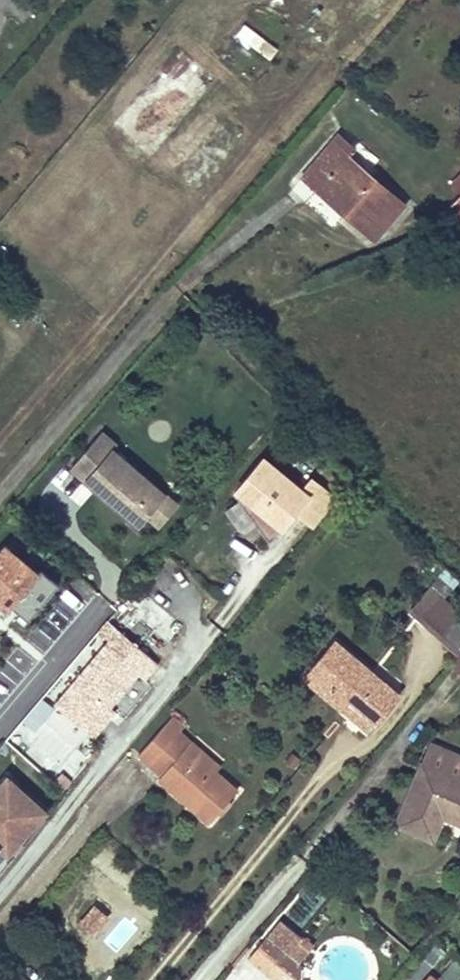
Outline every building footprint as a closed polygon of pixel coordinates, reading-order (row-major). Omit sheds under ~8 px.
[(270,58),(279,44),(243,23),(235,37),(270,58)] [(178,43),(111,122),(150,155),(217,76),(178,43)] [(338,135),(302,177),(372,237),(403,203),(346,154),(353,147),(338,135)] [(449,209),(459,220),(459,197),(449,209)] [(94,467),(149,512),(158,501),(181,474),(127,430),(132,424),(118,411),(85,449),(99,460),(94,467)] [(99,460),(85,449),(81,456),(94,467),(99,460)] [(329,505),(304,485),(295,496),(257,464),(228,499),(257,529),(270,516),(281,525),(294,509),(313,525),(329,505)] [(194,485),(181,474),(158,501),(170,512),(194,485)] [(268,540),(281,525),(270,516),(257,529),(268,540)] [(445,596),(458,579),(446,569),(432,585),(445,596)] [(127,596),(98,631),(114,644),(149,603),(140,596),(147,588),(139,581),(127,596)] [(428,588),(410,610),(441,636),(459,614),(428,588)] [(398,697),(332,644),(302,679),(338,708),(347,699),(375,723),(398,697)] [(109,705),(137,672),(144,678),(158,662),(137,645),(124,661),(105,645),(56,702),(88,730),(109,705)] [(451,664),(459,671),(459,652),(451,664)] [(375,723),(347,699),(338,708),(368,732),(375,723)] [(93,734),(114,709),(109,705),(88,730),(93,734)] [(180,727),(168,718),(135,757),(158,778),(184,797),(179,803),(207,826),(236,792),(212,774),(184,749),(188,744),(174,734),(180,727)] [(216,769),(188,744),(184,749),(212,774),(216,769)] [(428,746),(395,825),(430,840),(442,816),(459,824),(459,759),(428,746)] [(0,785),(0,845),(7,851),(44,811),(7,778),(0,785)] [(184,797),(158,778),(154,782),(179,803),(184,797)] [(94,907),(79,922),(91,932),(105,916),(94,907)] [(266,937),(249,958),(275,979),(299,979),(301,968),(266,937)] [(415,968),(406,979),(424,979),(426,977),(415,968)]
